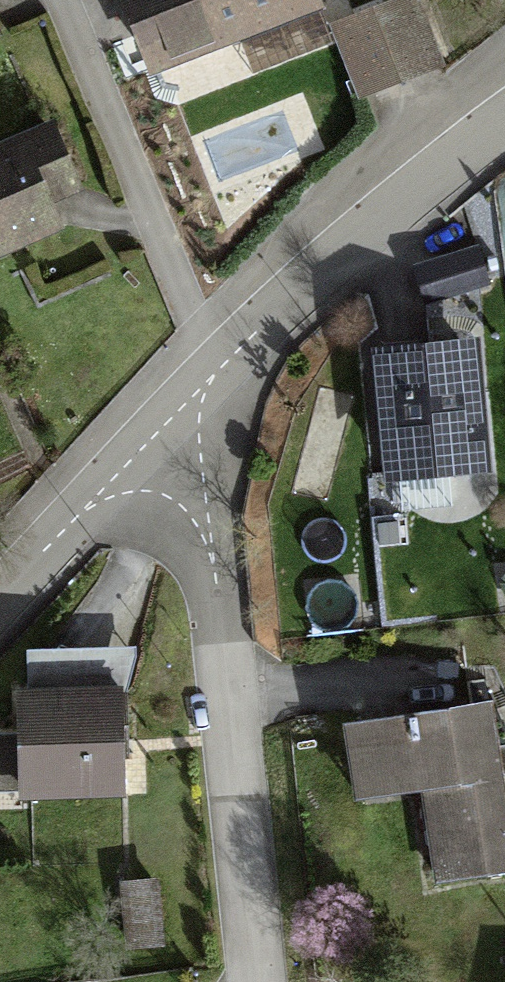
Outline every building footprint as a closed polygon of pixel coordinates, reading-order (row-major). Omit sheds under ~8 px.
[(148,85),(310,31),(300,0),(119,0),(148,85)] [(407,8),(336,31),(355,86),(425,63),(407,8)] [(0,150),(0,251),(76,218),(39,133),(0,150)] [(465,259),(410,275),(419,305),(474,289),(465,259)] [(471,355),(370,359),(375,480),(476,476),(471,355)] [(41,697),(30,803),(112,812),(123,705),(41,697)] [(494,713),(353,734),(363,802),(415,795),(426,877),(504,865),(504,791),(494,713)]
